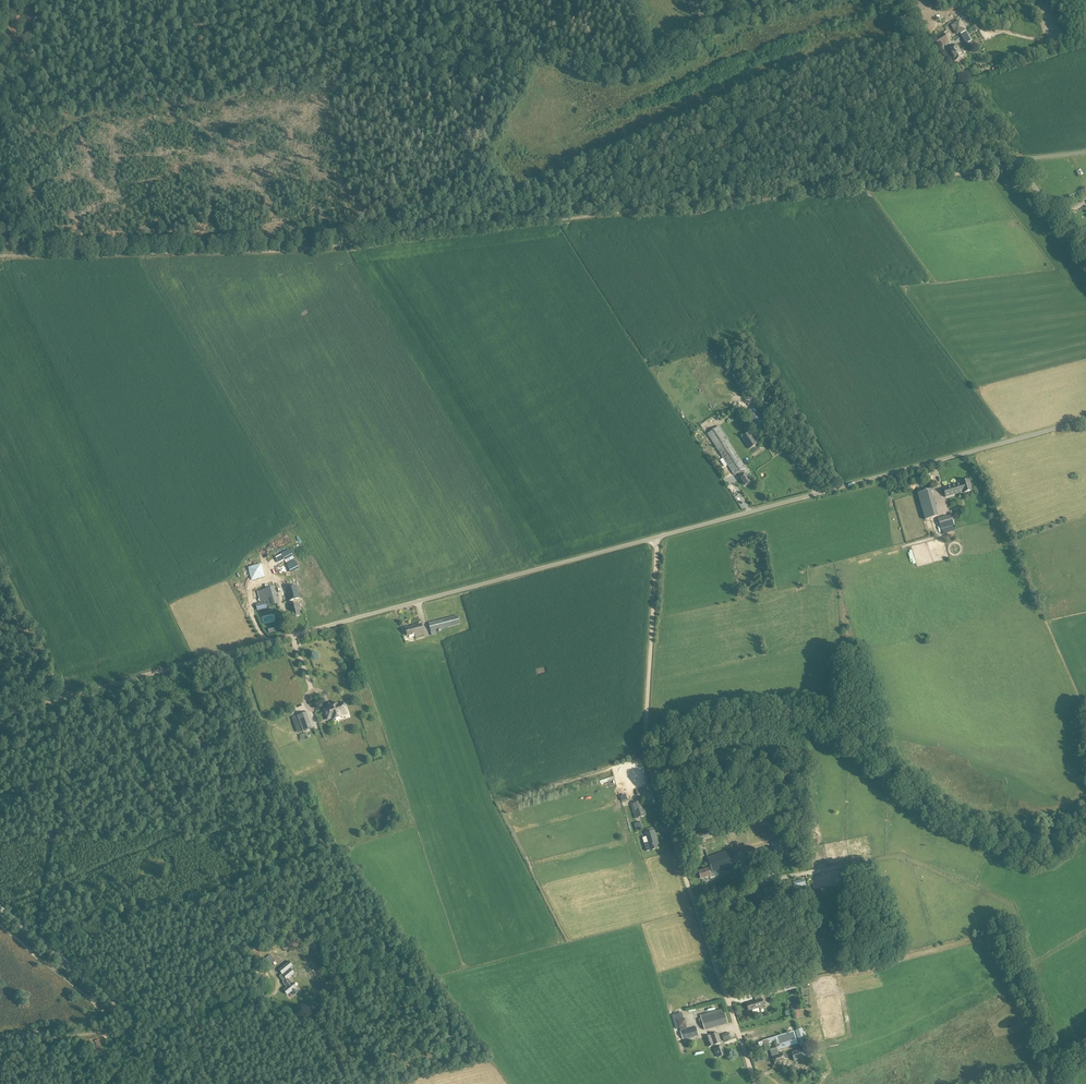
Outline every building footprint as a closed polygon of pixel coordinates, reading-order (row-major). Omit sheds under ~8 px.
[(960,19),(950,26),(956,35),(966,29),(960,19)] [(959,35),(965,45),(971,42),(965,31),(959,35)] [(949,42),(943,33),(932,39),(938,48),(949,42)] [(957,45),(948,51),(955,61),(963,56),(957,45)] [(750,423),(756,433),(769,425),(762,415),(750,423)] [(734,476),(746,468),(719,426),(707,434),(734,476)] [(749,433),(742,438),(750,449),(757,444),(749,433)] [(745,486),(751,482),(746,475),(741,479),(745,486)] [(960,482),(961,485),(957,486),(956,485),(943,489),(946,497),(959,493),(958,492),(962,491),(963,493),(972,490),(969,480),(960,482)] [(925,520),(938,516),(930,490),(917,494),(925,520)] [(941,530),(954,526),(951,514),(938,518),(941,530)] [(281,555),(285,561),(293,557),(290,550),(281,555)] [(296,562),(288,566),(291,573),(299,568),(296,562)] [(261,564),(248,567),(251,581),(265,577),(261,564)] [(298,585),(285,588),(289,602),(301,599),(298,585)] [(266,601),(263,590),(257,592),(260,602),(266,601)] [(257,611),(266,609),(264,602),(255,605),(257,611)] [(291,609),(293,617),(301,616),(299,607),(298,607),(297,604),(290,606),(291,609)] [(460,624),(458,616),(429,623),(432,636),(437,635),(436,630),(460,624)] [(424,633),(421,624),(413,626),(413,627),(406,629),(407,633),(406,633),(405,634),(406,636),(407,637),(408,636),(408,637),(424,633)] [(435,649),(452,645),(450,640),(434,644),(435,649)] [(333,719),(342,716),(341,714),(347,712),(346,710),(347,709),(345,705),(344,705),(343,702),(338,704),(338,703),(328,707),(324,709),(327,719),(332,717),(333,719)] [(314,728),(308,712),(297,716),(303,732),(314,728)] [(642,801),(631,804),(635,819),(646,816),(642,801)] [(635,818),(631,804),(627,805),(631,820),(635,818)] [(654,831),(646,833),(651,850),(657,848),(656,842),(657,841),(654,831)] [(709,835),(697,838),(699,844),(711,841),(709,835)] [(771,843),(772,847),(774,852),(774,854),(781,852),(777,841),(771,843)] [(737,865),(732,850),(708,858),(711,868),(699,872),(702,879),(710,876),(709,873),(712,871),(713,873),(737,865)] [(805,885),(804,879),(793,882),(795,888),(805,885)] [(776,883),(763,887),(766,896),(779,892),(776,883)] [(731,906),(742,903),(740,897),(729,900),(731,906)] [(281,959),(274,966),(276,968),(284,962),(281,959)] [(280,967),(278,969),(282,974),(279,976),(283,981),(282,982),(286,988),(284,990),(288,995),(292,991),(295,995),(302,989),(299,985),(300,985),(296,980),(294,982),(290,977),(295,973),(288,964),(282,969),(280,967)] [(767,987),(753,992),(755,996),(768,992),(767,987)] [(758,1008),(756,1000),(746,1004),(749,1011),(758,1008)] [(679,1030),(686,1028),(682,1011),(672,1013),(675,1028),(679,1028),(679,1030)] [(704,1030),(728,1024),(725,1012),(701,1019),(704,1030)] [(682,1040),(698,1036),(696,1027),(680,1031),(682,1040)] [(795,1031),(800,1047),(807,1044),(802,1028),(795,1031)] [(770,1050),(771,1053),(777,1050),(778,1051),(798,1044),(794,1031),(762,1040),(764,1046),(765,1045),(767,1051),(770,1050)] [(731,1038),(728,1032),(721,1035),(724,1041),(731,1038)] [(705,1038),(708,1047),(721,1042),(718,1033),(705,1038)] [(718,1058),(725,1055),(722,1047),(714,1050),(715,1054),(717,1053),(718,1058)] [(803,1050),(791,1053),(793,1060),(805,1057),(803,1050)] [(775,1065),(779,1063),(779,1064),(785,1062),(782,1053),(777,1055),(772,1057),(775,1065)] [(796,1065),(797,1072),(808,1070),(806,1063),(796,1065)]
